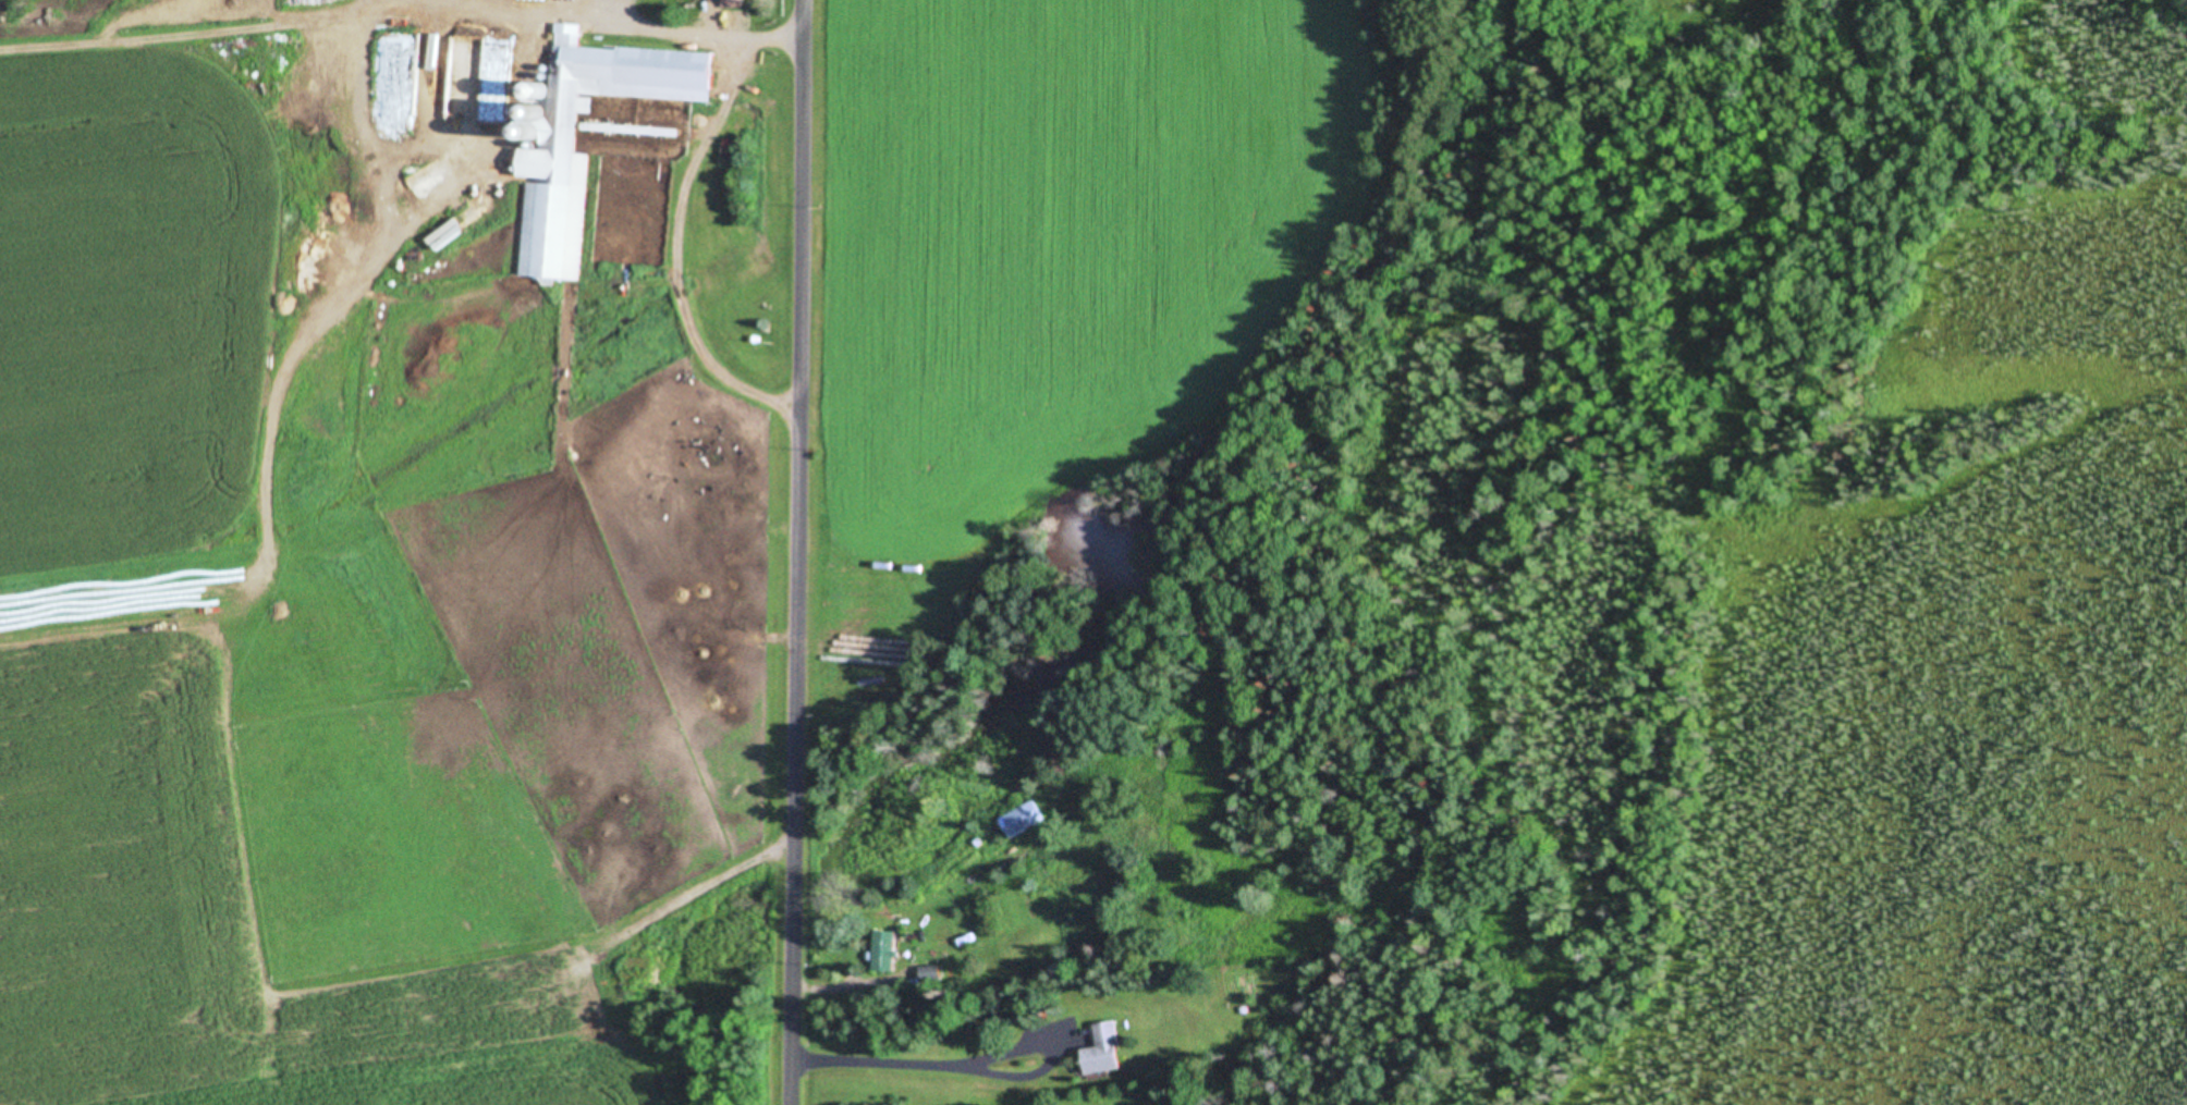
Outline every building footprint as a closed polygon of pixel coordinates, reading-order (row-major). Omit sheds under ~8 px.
[(522,278),(584,281),(590,153),(579,153),(581,113),(593,114),(594,95),(715,102),(718,53),(581,46),(582,33),(556,32),(554,66),(542,66),(542,83),(530,83),(525,178),(527,178),(522,278)] [(467,231),(457,218),(430,238),(440,252),(467,231)] [(302,398),(311,293),(313,293),(319,223),(308,222),(293,398),(302,398)] [(1044,820),(1033,800),(1000,819),(1011,839),(1044,820)] [(878,972),(899,972),(899,932),(878,932),(878,972)] [(1121,1020),(1098,1024),(1102,1047),(1088,1049),(1092,1075),(1129,1069),(1121,1020)]
